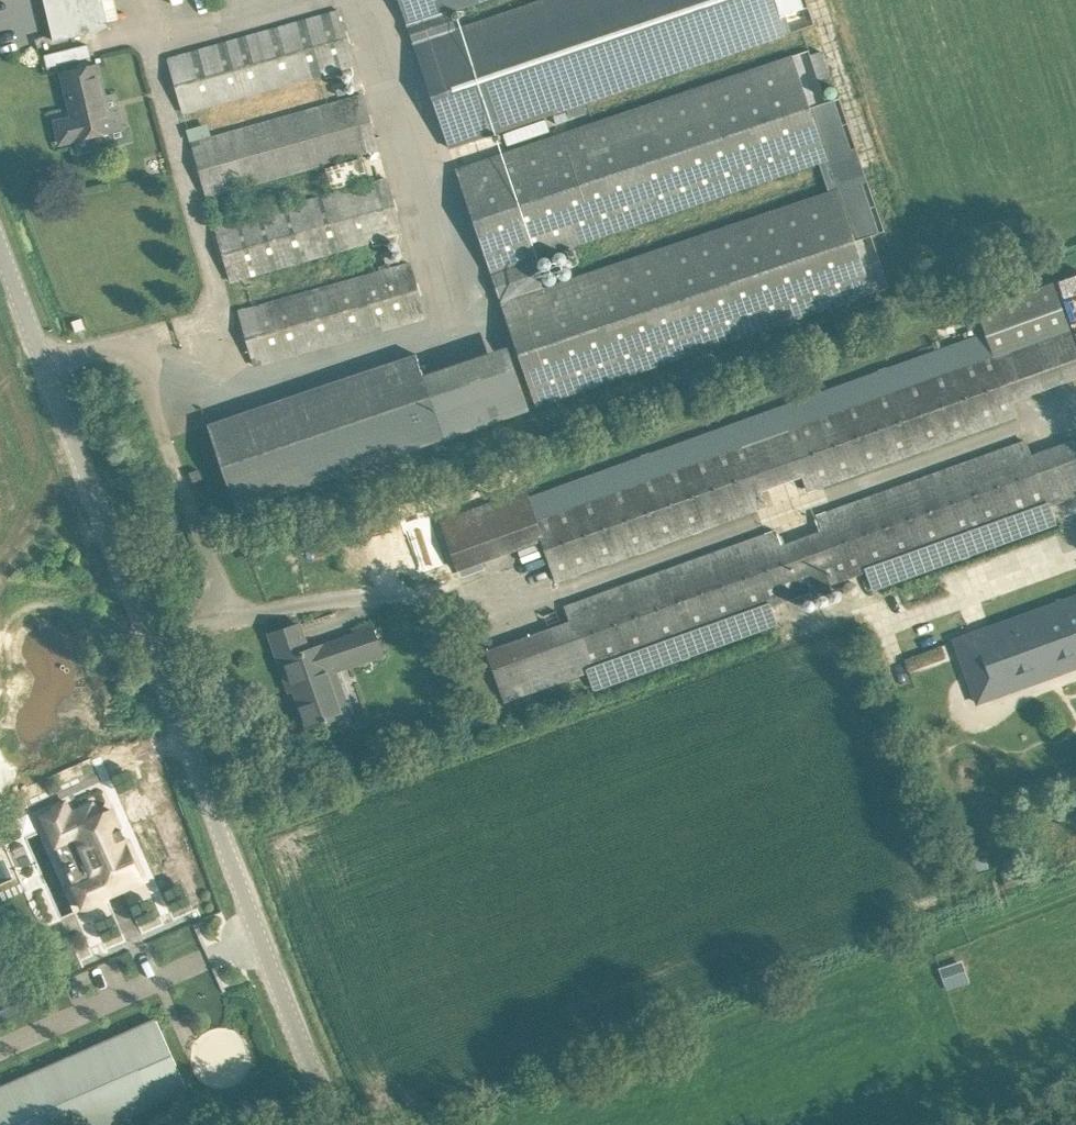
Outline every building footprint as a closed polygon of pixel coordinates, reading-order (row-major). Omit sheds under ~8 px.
[(54,40),(108,28),(101,0),(45,0),(54,40)] [(407,23),(450,9),(477,0),(400,0),(407,23)] [(407,23),(450,149),(786,35),(780,16),(809,7),(806,0),(539,0),(457,28),(450,9),(407,23)] [(166,57),(182,111),(353,62),(338,8),(166,57)] [(809,49),(457,168),(493,274),(534,260),(820,163),(802,110),(826,101),(809,49)] [(97,64),(83,67),(62,72),(73,117),(55,121),(61,143),(113,130),(97,64)] [(191,141),(206,195),(377,146),(362,92),(191,141)] [(534,260),(493,274),(537,406),(889,287),(871,234),(884,230),(839,97),(826,101),(802,110),(820,163),(829,190),(543,287),(534,260)] [(215,225),(230,279),(401,230),(386,176),(215,225)] [(239,310),(254,364),(425,316),(410,262),(239,310)] [(440,518),(459,570),(542,540),(557,582),(769,506),(763,490),(804,476),(809,491),(1019,416),(1013,400),(1075,377),(1075,345),(1053,281),(977,308),(985,330),(530,495),(524,488),(440,518)] [(417,353),(207,424),(236,507),(445,437),(417,353)] [(488,650),(507,701),(1075,494),(1075,444),(1074,438),(1032,453),(1027,438),(817,514),(823,530),(781,545),(776,529),(566,605),(571,620),(488,650)] [(954,639),(976,700),(1018,686),(1015,677),(1075,655),(1075,595),(954,639)] [(291,626),(270,634),(289,689),(299,686),(304,703),(300,705),(308,726),(352,711),(338,670),(380,656),(368,622),(356,626),(359,633),(308,650),(299,624),(291,626)] [(112,810),(92,819),(72,828),(99,890),(140,872),(112,810)] [(946,988),(970,982),(965,959),(941,964),(946,988)] [(64,993),(60,983),(0,1009),(0,1021),(64,993)] [(137,1029),(0,1089),(0,1124),(102,1124),(187,1087),(163,1034),(166,1033),(164,1028),(161,1029),(157,1020),(137,1029)]
